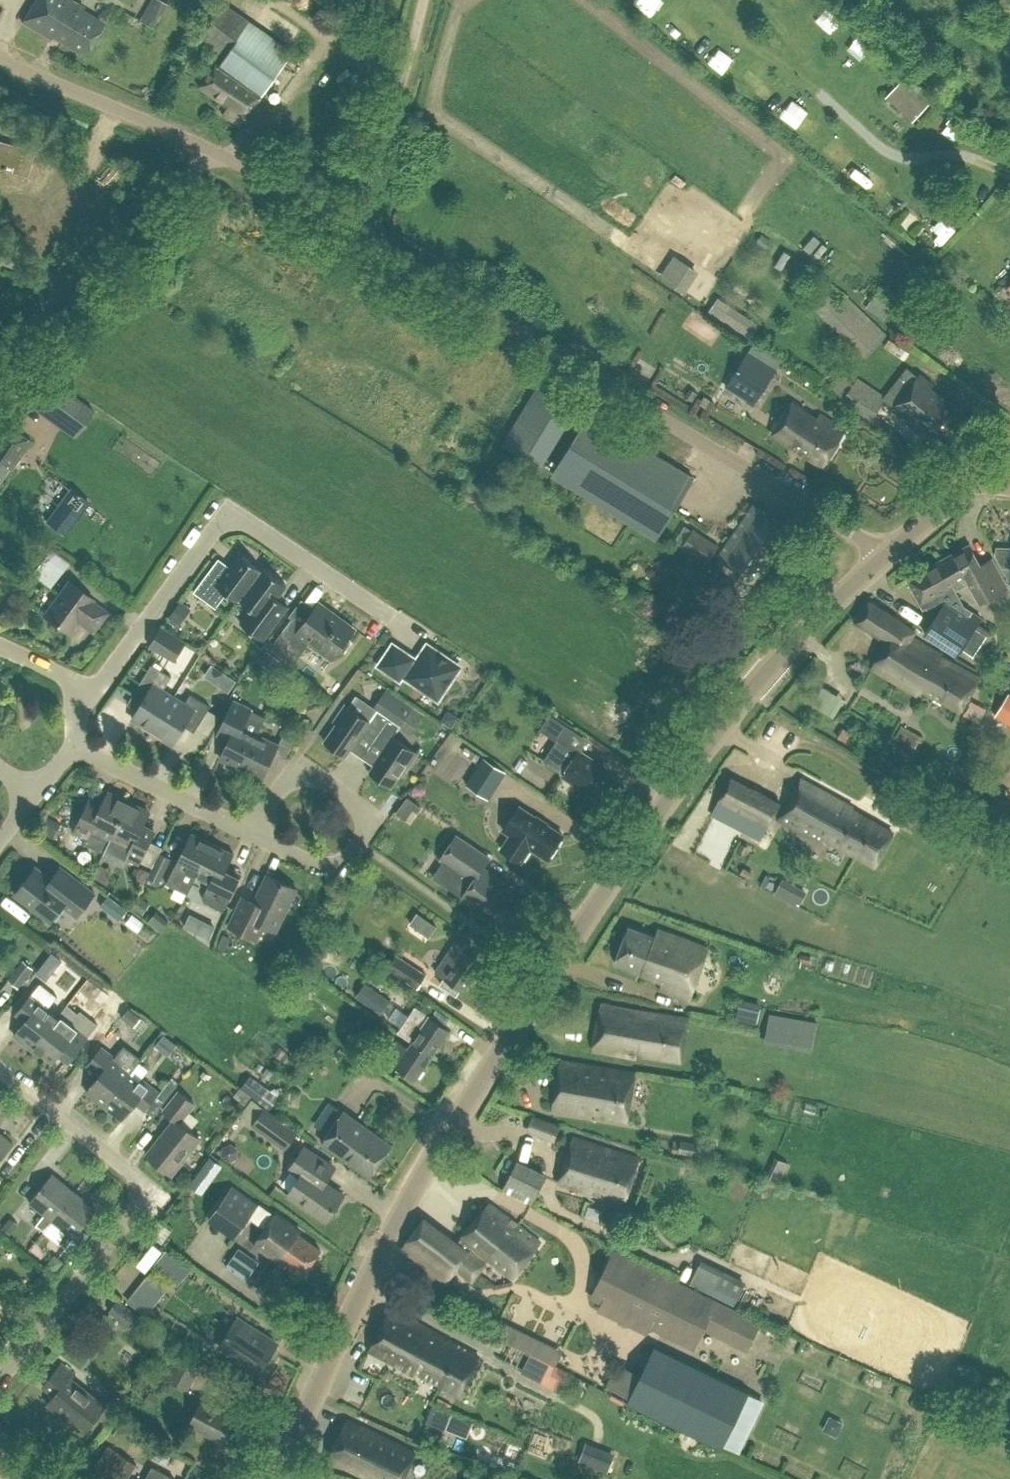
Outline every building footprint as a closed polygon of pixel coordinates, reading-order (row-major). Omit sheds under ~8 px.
[(22,21),(49,38),(52,33),(83,52),(103,20),(71,1),(72,0),(35,0),(22,21)] [(294,52),(222,1),(197,35),(227,55),(220,64),(219,63),(213,70),(212,69),(200,85),(230,106),(226,112),(242,124),(294,52)] [(932,99),(905,75),(886,97),(913,121),(932,99)] [(0,140),(0,169),(27,176),(35,149),(0,140)] [(888,191),(895,182),(878,169),(871,178),(888,191)] [(849,296),(828,317),(867,355),(888,334),(849,296)] [(776,369),(749,352),(726,388),(754,405),(776,369)] [(934,384),(920,373),(892,408),(921,431),(924,427),(940,440),(962,412),(931,388),(934,384)] [(93,409),(47,377),(28,404),(74,437),(93,409)] [(885,397),(857,379),(844,399),(871,418),(885,397)] [(567,398),(538,380),(500,442),(530,459),(567,398)] [(818,418),(792,402),(772,433),(823,466),(846,430),(821,414),(818,418)] [(692,475),(590,412),(552,473),(655,536),(692,475)] [(3,421),(0,425),(0,478),(9,466),(12,468),(31,441),(3,421)] [(72,486),(46,520),(66,534),(91,500),(72,486)] [(794,528),(754,502),(720,553),(721,554),(717,561),(720,564),(702,589),(733,610),(763,564),(768,567),(794,528)] [(719,544),(693,528),(682,546),(707,562),(719,544)] [(948,589),(953,586),(955,590),(956,589),(970,582),(981,602),(1008,587),(991,557),(981,563),(970,544),(941,560),(950,576),(943,580),(948,589)] [(55,589),(74,561),(56,549),(37,577),(55,589)] [(227,593),(239,601),(264,568),(264,567),(262,569),(240,553),(226,572),(215,563),(194,591),(216,607),(227,593)] [(955,590),(953,586),(948,589),(943,580),(950,576),(941,560),(918,572),(906,578),(923,610),(927,608),(933,621),(926,632),(957,653),(967,637),(981,617),(964,605),(956,589),(955,590)] [(287,584),(264,568),(239,601),(240,602),(241,600),(252,608),(241,623),(263,639),(288,605),(277,597),(287,584)] [(93,599),(68,581),(43,614),(68,633),(77,620),(92,631),(107,612),(91,601),(93,599)] [(915,630),(867,597),(853,619),(888,641),(872,667),(917,694),(921,688),(959,711),(979,677),(941,656),(942,654),(912,636),(915,630)] [(191,609),(180,601),(169,618),(179,625),(191,609)] [(355,628),(320,602),(303,624),(293,617),(275,642),(298,659),(310,642),(332,659),(341,648),(344,650),(350,642),(347,639),(355,628)] [(984,625),(964,651),(979,663),(999,637),(984,625)] [(189,644),(161,628),(151,645),(178,661),(189,644)] [(461,666),(453,660),(428,643),(417,659),(393,643),(379,665),(400,680),(403,676),(439,699),(461,666)] [(153,731),(174,696),(164,689),(172,676),(152,664),(134,694),(144,700),(133,718),(153,731)] [(390,717),(402,700),(387,689),(375,707),(378,709),(370,721),(346,704),(334,721),(337,723),(325,741),(346,755),(356,741),(368,749),(390,717)] [(1009,692),(995,715),(1009,724),(1009,692)] [(185,703),(174,696),(153,731),(174,743),(185,725),(195,732),(211,706),(191,693),(185,703)] [(414,708),(402,700),(390,717),(368,749),(380,757),(370,771),(391,786),(404,767),(407,769),(418,753),(394,737),(401,725),(401,726),(414,708)] [(217,735),(229,741),(220,757),(226,760),(224,765),(238,772),(240,767),(241,768),(258,734),(266,716),(234,701),(217,735)] [(212,710),(204,729),(215,733),(223,715),(212,710)] [(574,729),(551,714),(541,728),(558,739),(544,759),(564,773),(563,774),(590,792),(606,768),(579,750),(578,751),(565,743),(574,729)] [(279,744),(258,734),(241,768),(263,778),(275,754),(286,759),(300,729),(289,724),(279,744)] [(505,770),(483,757),(466,785),(487,798),(505,770)] [(780,802),(731,776),(715,807),(735,817),(737,813),(747,819),(745,822),(765,833),(780,802)] [(854,806),(801,778),(794,791),(797,793),(791,803),(786,803),(778,816),(821,839),(829,839),(875,864),(893,831),(853,809),(854,806)] [(84,842),(104,853),(112,837),(129,802),(109,791),(102,805),(90,799),(75,831),(87,836),(84,842)] [(150,812),(129,802),(112,837),(104,853),(125,863),(128,856),(140,862),(155,831),(143,825),(150,812)] [(563,834),(519,805),(504,830),(510,834),(501,848),(522,861),(531,847),(547,858),(563,834)] [(196,875),(197,875),(213,843),(192,832),(167,883),(188,893),(196,875)] [(443,857),(474,878),(462,897),(477,907),(480,903),(499,916),(517,889),(500,877),(497,882),(481,871),(490,857),(456,834),(440,859),(441,860),(443,857)] [(235,853),(213,843),(197,875),(210,882),(203,896),(205,901),(224,911),(242,873),(228,866),(235,853)] [(743,864),(735,887),(786,906),(795,883),(743,864)] [(95,892),(61,866),(52,878),(36,866),(15,894),(50,921),(63,905),(77,916),(95,892)] [(297,888),(268,874),(251,908),(240,902),(229,925),(254,937),(261,923),(277,930),(297,888)] [(14,897),(9,906),(29,919),(34,910),(14,897)] [(872,905),(870,927),(879,928),(881,906),(872,905)] [(136,915),(130,924),(143,934),(150,926),(136,915)] [(204,920),(198,932),(211,939),(217,926),(204,920)] [(655,935),(629,926),(616,962),(662,979),(660,986),(690,997),(709,946),(658,928),(655,935)] [(436,972),(445,978),(441,984),(456,994),(460,988),(464,991),(483,963),(465,951),(471,941),(461,935),(436,972)] [(47,976),(58,983),(73,960),(62,953),(47,976)] [(427,973),(397,954),(388,968),(417,988),(427,973)] [(34,968),(23,959),(8,979),(19,987),(34,968)] [(370,981),(361,1000),(388,1011),(396,992),(370,981)] [(35,1046),(59,1015),(49,1007),(58,996),(41,982),(17,1012),(26,1020),(15,1034),(33,1049),(35,1046)] [(94,1007),(106,993),(94,982),(81,996),(94,1007)] [(688,1018),(601,1001),(593,1048),(636,1056),(637,1052),(681,1060),(688,1018)] [(60,1015),(59,1015),(35,1046),(54,1061),(71,1040),(79,1046),(96,1025),(68,1004),(60,1015)] [(414,1039),(433,1052),(449,1028),(416,1005),(399,1029),(414,1039)] [(106,1035),(115,1044),(133,1024),(124,1015),(106,1035)] [(818,1047),(819,1021),(772,1019),(771,1045),(818,1047)] [(414,1039),(408,1047),(400,1042),(388,1059),(415,1078),(433,1052),(414,1039)] [(84,1091),(103,1107),(142,1058),(125,1044),(114,1057),(102,1047),(86,1066),(97,1075),(84,1091)] [(142,1058),(103,1107),(121,1121),(135,1104),(144,1112),(152,1118),(177,1085),(170,1079),(159,1093),(142,1078),(138,1083),(129,1075),(142,1058)] [(635,1071),(561,1058),(553,1107),(591,1113),(592,1109),(603,1111),(602,1115),(627,1119),(635,1071)] [(280,1096),(249,1075),(241,1087),(252,1095),(271,1108),(280,1096)] [(196,1103),(180,1090),(164,1110),(175,1119),(147,1154),(172,1174),(201,1138),(180,1122),(196,1103)] [(299,1132),(253,1097),(240,1115),(286,1149),(299,1132)] [(393,1142),(345,1108),(322,1141),(371,1174),(393,1142)] [(535,1123),(532,1132),(560,1141),(562,1132),(535,1123)] [(0,1131),(0,1162),(15,1143),(0,1131)] [(639,1158),(573,1137),(558,1183),(624,1203),(639,1158)] [(333,1164),(305,1145),(291,1167),(301,1174),(288,1194),(327,1219),(343,1194),(323,1180),(333,1164)] [(547,1173),(517,1159),(502,1190),(532,1204),(547,1173)] [(788,1181),(795,1163),(783,1159),(776,1177),(788,1181)] [(209,1162),(199,1177),(209,1183),(219,1168),(209,1162)] [(53,1218),(75,1190),(52,1172),(31,1201),(45,1212),(37,1222),(45,1228),(53,1218)] [(258,1204),(232,1185),(209,1218),(235,1237),(258,1204)] [(98,1208),(75,1190),(53,1218),(68,1229),(59,1240),(68,1246),(98,1208)] [(540,1241),(489,1201),(458,1239),(484,1261),(486,1259),(488,1256),(513,1276),(540,1241)] [(302,1229),(277,1212),(255,1243),(279,1260),(281,1258),(303,1273),(321,1248),(299,1233),(302,1229)] [(458,1239),(456,1243),(424,1218),(403,1248),(418,1259),(419,1258),(430,1266),(429,1268),(446,1280),(455,1268),(472,1281),(488,1261),(486,1259),(484,1261),(458,1239)] [(761,1323),(613,1251),(592,1295),(694,1345),(702,1329),(748,1351),(761,1323)] [(741,1304),(749,1285),(704,1264),(695,1284),(741,1304)] [(134,1295),(129,1301),(147,1316),(152,1309),(134,1295)] [(143,1316),(118,1298),(109,1310),(122,1319),(118,1324),(131,1333),(143,1316)] [(442,1384),(459,1393),(480,1355),(391,1308),(380,1330),(414,1347),(418,1341),(423,1344),(430,1329),(444,1337),(433,1355),(451,1365),(441,1384),(442,1384)] [(219,1344),(260,1370),(277,1343),(237,1317),(219,1344)] [(530,1353),(556,1365),(563,1350),(501,1320),(494,1335),(530,1352),(530,1353)] [(419,1372),(442,1384),(441,1384),(451,1365),(433,1355),(444,1337),(430,1329),(423,1344),(418,1341),(414,1347),(380,1330),(369,1350),(417,1375),(419,1372)] [(745,1396),(652,1352),(642,1374),(617,1362),(606,1385),(631,1396),(628,1402),(721,1447),(745,1396)] [(569,1371),(556,1365),(530,1353),(520,1373),(559,1392),(569,1371)] [(76,1373),(62,1361),(43,1384),(53,1392),(47,1399),(85,1431),(106,1405),(72,1377),(76,1373)] [(220,1403),(205,1396),(191,1423),(229,1444),(243,1418),(219,1405),(220,1403)] [(431,1406),(424,1421),(442,1429),(448,1414),(431,1406)] [(347,1419),(328,1457),(369,1477),(378,1478),(380,1478),(402,1478),(416,1452),(347,1419)] [(108,1446),(94,1467),(113,1478),(126,1478),(136,1464),(108,1446)] [(153,1466),(147,1478),(175,1478),(176,1477),(153,1466)]
